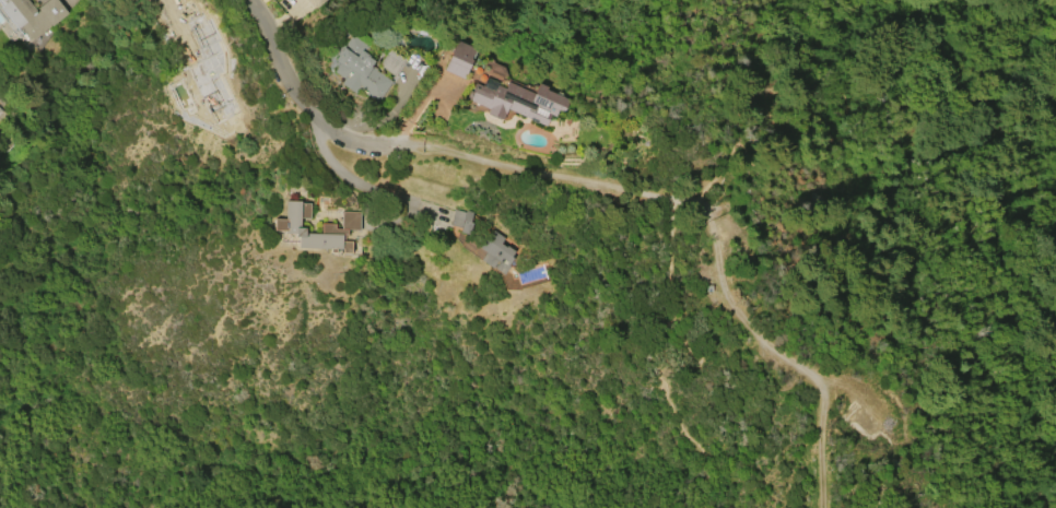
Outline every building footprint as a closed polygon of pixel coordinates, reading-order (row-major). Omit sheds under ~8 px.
[(37,9),(48,0),(57,0),(68,13),(51,27),(50,25),(33,39),(32,38),(30,40),(24,35),(22,36),(0,9),(1,8),(0,6),(0,0),(27,0),(37,13),(39,11),(37,9)] [(316,10),(307,0),(327,0),(316,10)] [(204,50),(221,46),(215,26),(199,31),(204,50)] [(377,71),(392,82),(378,103),(363,92),(360,96),(341,84),(344,80),(333,72),(340,64),(335,61),(342,49),(341,48),(344,43),(347,44),(355,32),(374,46),(368,55),(371,57),(369,58),(375,61),(372,66),(377,69),(377,71)] [(476,49),(456,40),(443,70),(462,79),(476,49)] [(378,67),(396,76),(404,61),(386,51),(378,67)] [(177,73),(216,63),(226,104),(188,114),(177,73)] [(545,127),(507,110),(503,120),(488,114),(489,109),(466,99),(469,91),(472,93),(476,84),(482,86),(486,78),(498,83),(497,85),(505,88),(507,82),(535,94),(539,84),(548,87),(547,91),(570,101),(563,115),(560,114),(558,119),(551,116),(545,127)] [(340,212),(359,212),(359,229),(347,229),(347,236),(340,236),(340,241),(351,241),(350,253),(341,253),(341,249),(335,250),(335,253),(328,252),(328,250),(297,248),(297,237),(294,237),(294,235),(283,234),(283,232),(272,232),(272,220),(283,220),(284,201),(300,202),(300,203),(309,203),(308,218),(298,217),(298,228),(303,228),(303,234),(320,234),(320,224),(335,224),(335,229),(340,229),(340,212)] [(449,228),(467,233),(473,215),(454,209),(449,228)] [(504,275),(480,261),(485,252),(479,248),(484,239),(488,240),(493,231),(504,238),(501,244),(506,247),(506,246),(515,251),(511,258),(513,259),(508,267),(509,267),(504,275)]
